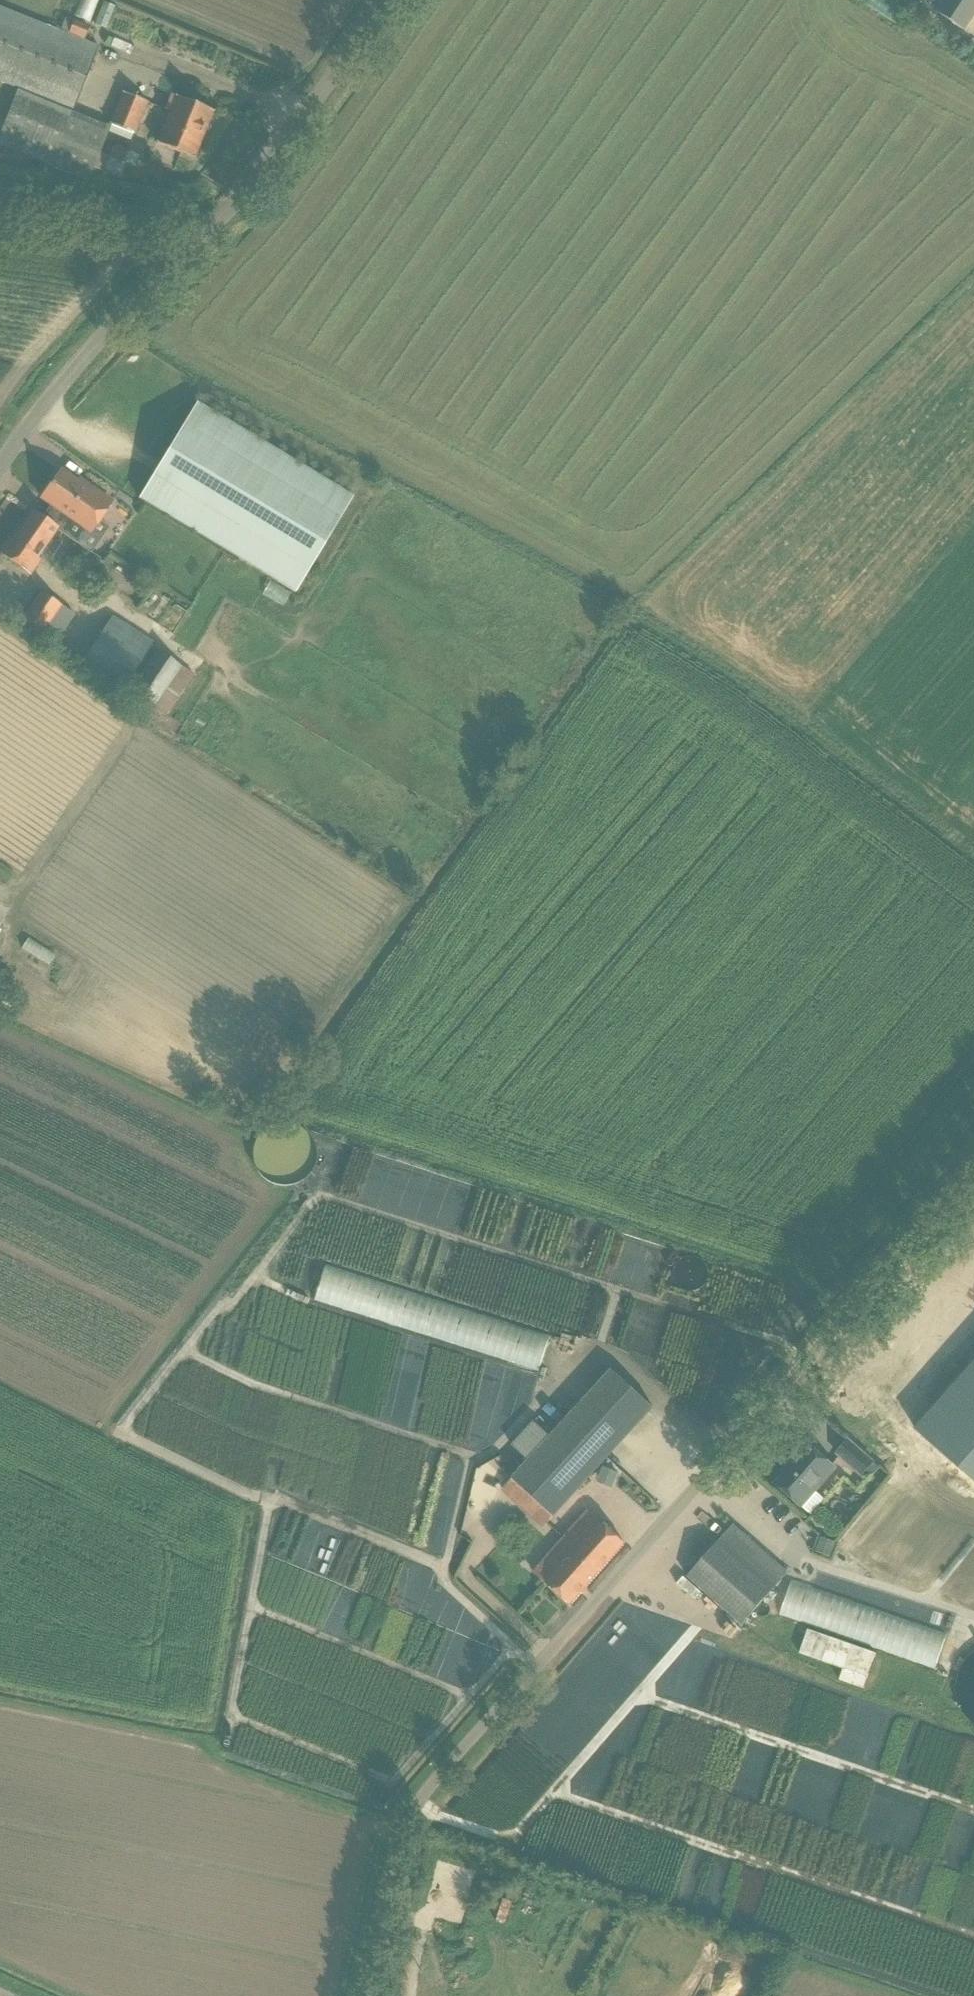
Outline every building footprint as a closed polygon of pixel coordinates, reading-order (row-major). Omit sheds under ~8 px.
[(941,12),(973,33),(973,0),(949,0),(941,12)] [(96,47),(0,8),(0,81),(18,89),(0,134),(0,145),(88,181),(110,128),(70,112),(96,47)] [(66,16),(61,28),(85,38),(89,26),(66,16)] [(134,134),(142,116),(146,104),(123,95),(118,107),(111,125),(134,134)] [(157,143),(194,158),(213,111),(176,96),(157,143)] [(107,145),(104,152),(111,155),(110,157),(122,162),(127,149),(115,144),(114,147),(107,145)] [(295,592),(352,497),(196,403),(139,498),(295,592)] [(50,506),(41,518),(56,529),(77,543),(86,530),(90,533),(106,510),(112,501),(79,478),(77,480),(60,468),(40,499),(50,506)] [(81,546),(99,558),(124,522),(106,510),(90,533),(81,546)] [(56,529),(41,518),(32,512),(12,540),(9,538),(0,551),(0,553),(29,573),(38,560),(36,558),(56,529)] [(294,608),(298,594),(274,587),(270,602),(294,608)] [(22,619),(38,630),(56,643),(75,615),(58,602),(41,591),(22,619)] [(172,634),(186,612),(162,597),(150,619),(172,634)] [(152,643),(112,616),(82,660),(123,688),(152,643)] [(167,715),(194,675),(156,650),(129,689),(167,715)] [(35,940),(29,951),(53,966),(60,955),(35,940)] [(549,1373),(560,1336),(330,1271),(319,1308),(549,1373)] [(921,1435),(973,1474),(973,1364),(921,1435)] [(535,1422),(512,1447),(526,1460),(511,1477),(539,1503),(554,1516),(653,1408),(611,1368),(549,1436),(535,1422)] [(873,1462),(864,1454),(849,1440),(837,1454),(852,1467),(861,1475),(873,1462)] [(790,1497),(811,1514),(824,1499),(815,1491),(835,1468),(822,1456),(806,1443),(793,1459),(795,1461),(776,1484),(790,1497)] [(605,1467),(599,1481),(612,1487),(618,1473),(605,1467)] [(588,1510),(563,1538),(575,1549),(572,1552),(597,1574),(624,1543),(588,1510)] [(688,1577),(703,1590),(741,1623),(786,1572),(733,1526),(688,1577)] [(570,1604),(597,1574),(572,1552),(575,1549),(563,1538),(534,1572),(570,1604)] [(822,1540),(817,1552),(829,1557),(834,1545),(822,1540)] [(957,1635),(798,1586),(787,1621),(946,1671),(957,1635)]
